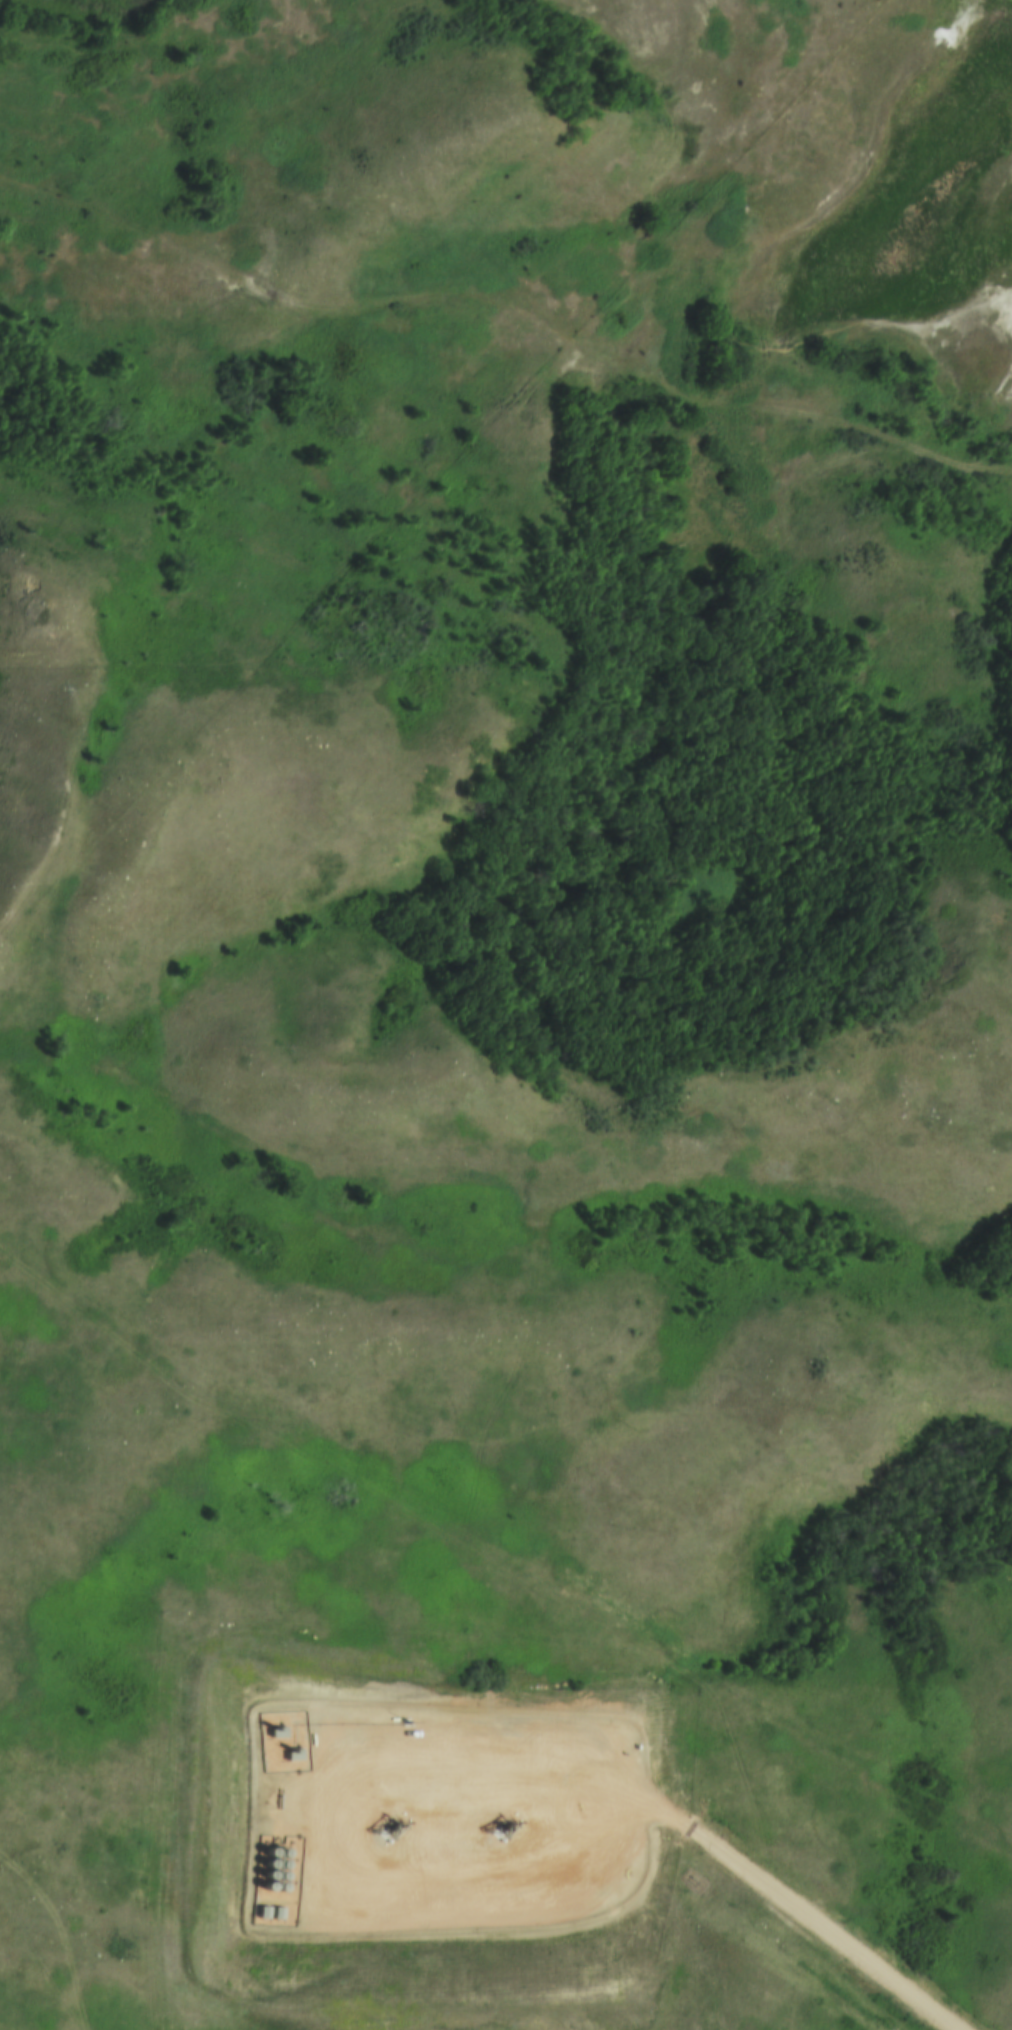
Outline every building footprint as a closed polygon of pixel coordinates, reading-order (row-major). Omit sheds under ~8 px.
[(270,1857),(268,1857),(267,1857),(265,1857),(264,1856),(263,1855),(263,1853),(263,1852),(264,1850),(265,1849),(266,1848),(267,1848),(269,1848),(270,1849),(271,1850),(272,1852),(272,1853),(272,1855),(271,1856),(270,1857)] [(282,1858),(280,1859),(279,1859),(277,1858),(276,1857),(275,1856),(275,1854),(275,1853),(276,1852),(277,1850),(278,1850),(280,1849),(281,1850),(283,1850),(284,1852),(284,1853),(284,1855),(284,1856),(283,1857),(282,1858)] [(269,1868),(267,1868),(266,1868),(264,1868),(263,1867),(262,1866),(262,1864),(262,1863),(263,1861),(264,1860),(265,1859),(267,1859),(268,1859),(270,1860),(271,1861),(271,1863),(271,1864),(271,1866),(270,1867),(269,1868)] [(281,1870),(280,1870),(278,1870),(277,1869),(276,1868),(275,1867),(275,1866),(275,1864),(275,1863),(276,1862),(278,1861),(279,1861),(281,1861),(282,1862),(283,1863),(284,1864),(284,1866),(283,1867),(283,1869),(281,1870)] [(269,1879),(268,1879),(266,1879),(265,1879),(264,1878),(263,1877),(262,1875),(262,1874),(263,1872),(264,1871),(265,1870),(267,1870),(268,1870),(270,1871),(271,1872),(272,1874),(272,1875),(271,1877),(270,1878),(269,1879)] [(281,1880),(280,1881),(278,1881),(277,1880),(276,1879),(275,1878),(274,1877),(275,1875),(275,1874),(276,1873),(277,1872),(279,1872),(280,1872),(282,1873),(283,1874),(284,1875),(284,1877),(283,1878),(282,1880),(281,1880)] [(267,1890),(266,1891),(264,1891),(263,1890),(262,1889),(261,1888),(260,1887),(261,1885),(261,1884),(262,1883),(263,1882),(265,1882),(266,1882),(268,1883),(269,1884),(270,1885),(270,1887),(269,1888),(268,1890),(267,1890)] [(281,1892),(279,1892),(278,1892),(276,1892),(275,1891),(275,1890),(274,1888),(274,1887),(275,1885),(276,1884),(277,1883),(279,1883),(280,1883),(282,1884),(283,1885),(283,1887),(283,1888),(283,1890),(282,1891),(281,1892)] [(268,1901),(267,1912),(259,1912),(260,1901),(268,1901)] [(281,1902),(281,1914),(273,1913),(274,1902),(281,1902)]
